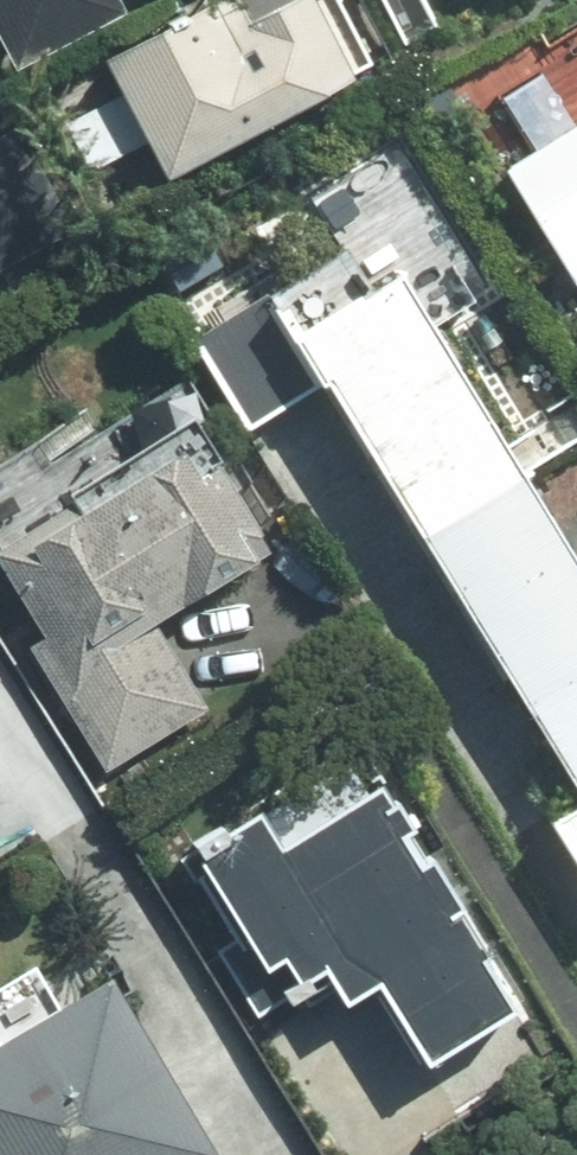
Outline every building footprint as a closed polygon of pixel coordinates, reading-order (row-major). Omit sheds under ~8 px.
[(1,80),(166,0),(0,0),(0,78),(1,80)] [(98,70),(153,179),(372,70),(336,0),(237,0),(98,70)] [(444,174),(523,306),(576,274),(576,95),(444,174)] [(34,237),(0,175),(0,256),(34,237)] [(161,332),(240,452),(312,405),(573,804),(539,826),(576,884),(576,555),(350,209),(161,332)] [(0,501),(0,611),(97,771),(193,713),(141,626),(259,555),(166,401),(0,501)] [(352,739),(149,854),(248,1027),(356,966),(415,1069),(510,1015),(352,739)] [(0,1035),(0,1154),(214,1154),(102,973),(0,1035)]
